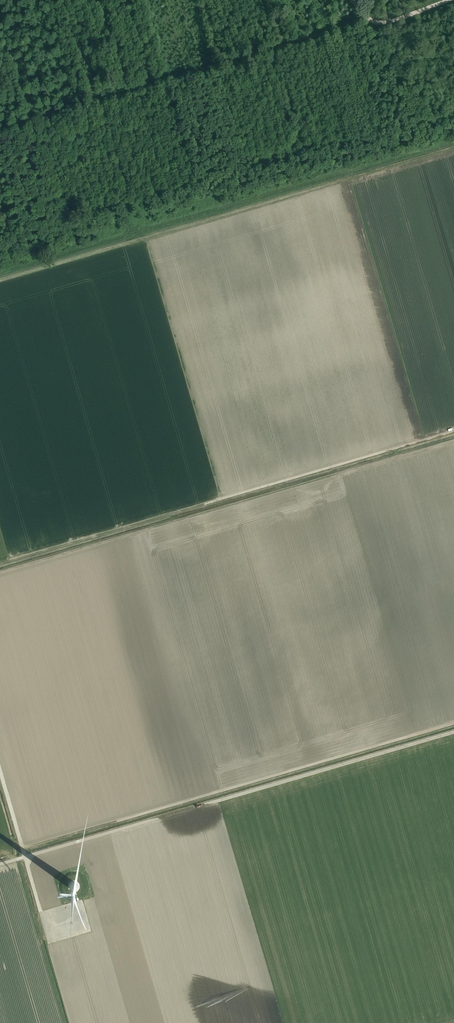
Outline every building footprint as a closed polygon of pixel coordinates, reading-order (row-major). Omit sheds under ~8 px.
[(79,887),(79,886),(79,885),(79,884),(78,884),(78,883),(77,882),(76,882),(75,881),(74,881),(73,881),(72,882),(71,882),(70,883),(70,884),(69,884),(69,885),(69,886),(69,887),(69,888),(70,889),(70,890),(71,890),(71,891),(72,891),(73,891),(74,891),(75,891),(76,891),(77,891),(77,890),(78,890),(78,889),(79,888),(79,887)]
